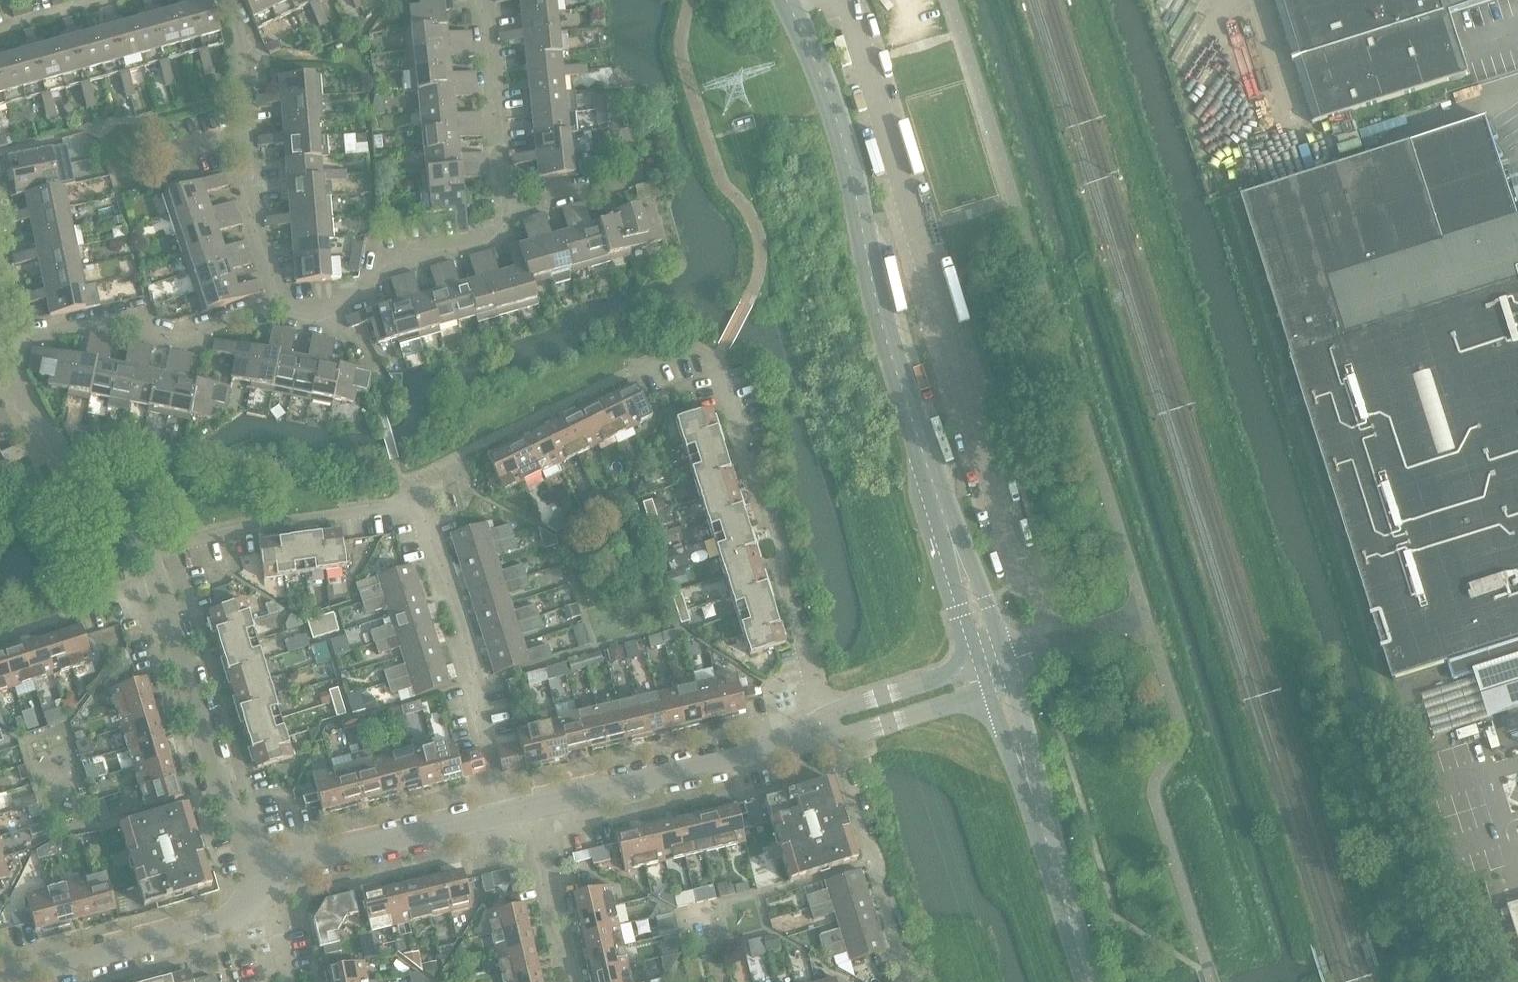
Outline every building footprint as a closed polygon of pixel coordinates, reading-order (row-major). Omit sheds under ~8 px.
[(183,57),(171,12),(162,14),(160,9),(153,12),(150,0),(142,0),(146,13),(139,15),(140,20),(131,23),(143,68),(159,63),(165,86),(174,84),(168,61),(183,57)] [(179,10),(171,12),(183,57),(198,52),(204,76),(213,73),(207,50),(223,45),(211,1),(201,3),(200,0),(194,0),(192,1),(192,0),(185,0),(185,2),(178,5),(179,10)] [(257,30),(294,12),(288,0),(243,0),(257,30)] [(317,1),(319,0),(288,0),(294,12),(309,5),(319,27),(328,23),(317,1)] [(356,9),(365,5),(362,0),(352,0),(356,9)] [(420,7),(409,8),(411,28),(411,29),(446,26),(444,11),(453,10),(452,0),(419,0),(420,7)] [(511,1),(520,0),(521,16),(556,12),(555,0),(511,0),(511,1)] [(1176,64),(1199,56),(1180,0),(1169,0),(1156,5),(1176,64)] [(1313,123),(1313,124),(1468,75),(1470,74),(1450,13),(1492,0),(1274,0),(1313,123)] [(31,4),(21,7),(23,15),(33,13),(31,4)] [(21,7),(11,10),(14,18),(23,15),(21,7)] [(107,24),(99,26),(101,31),(92,34),(104,79),(119,74),(126,97),(135,95),(128,72),(143,68),(131,23),(123,25),(121,20),(114,22),(109,8),(103,10),(107,24)] [(556,12),(521,16),(523,31),(523,36),(558,32),(556,12)] [(61,42),(52,45),(65,90),(80,85),(87,108),(96,106),(89,83),(104,79),(92,34),(83,36),(82,31),(74,33),(70,19),(64,21),(68,35),(60,37),(61,42)] [(411,28),(406,29),(408,50),(472,44),(471,32),(447,34),(446,26),(411,29),(411,28)] [(56,117),(50,94),(65,90),(52,45),(44,47),(42,42),(35,44),(31,30),(24,32),(28,46),(21,48),(22,53),(13,56),(25,101),(41,96),(47,119),(56,117)] [(524,41),(526,56),(560,53),(558,32),(523,36),(523,31),(514,32),(515,42),(524,41)] [(514,32),(499,34),(500,43),(515,42),(514,32)] [(276,42),(266,47),(269,55),(280,50),(276,42)] [(449,58),(473,55),(472,44),(408,50),(410,70),(450,66),(449,58)] [(25,101),(13,56),(5,58),(3,53),(0,54),(0,108),(25,101)] [(560,53),(526,56),(528,77),(562,73),(563,78),(572,77),(571,67),(562,68),(560,53)] [(418,90),(476,84),(475,72),(451,75),(450,66),(410,70),(413,92),(418,91),(418,90)] [(586,66),(571,67),(572,77),(587,75),(586,66)] [(565,93),(563,78),(562,73),(528,77),(530,97),(565,93)] [(318,75),(279,78),(280,95),(281,99),(320,96),(318,75)] [(454,99),(477,96),(476,84),(418,90),(418,91),(420,111),(455,107),(454,99)] [(565,93),(530,97),(532,117),(567,113),(565,93)] [(605,94),(595,95),(596,110),(606,109),(605,94)] [(272,105),(271,95),(256,96),(257,106),(272,105)] [(280,95),(271,95),(272,105),(281,104),(282,121),(317,118),(322,117),(320,96),(281,99),(280,95)] [(455,107),(420,111),(422,131),(481,125),(479,113),(455,115),(455,107)] [(606,109),(596,110),(598,125),(608,124),(606,109)] [(569,134),(569,133),(567,113),(532,117),(534,137),(569,134)] [(734,118),(738,131),(757,126),(754,113),(734,118)] [(317,118),(282,121),(284,135),(284,140),(318,137),(317,118)] [(1510,194),(1499,159),(1503,156),(1494,141),(1499,138),(1487,120),(1413,144),(1412,143),(1242,197),(1291,352),(1290,352),(1291,354),(1292,354),(1293,358),(1292,358),(1395,681),(1448,664),(1453,680),(1473,673),(1517,659),(1517,191),(1510,194)] [(459,147),(458,139),(482,136),(481,125),(422,131),(424,151),(459,147)] [(569,133),(569,134),(534,137),(536,153),(536,158),(576,153),(574,132),(569,133)] [(365,134),(345,136),(346,155),(367,153),(365,134)] [(326,136),(318,137),(284,140),(284,135),(275,136),(275,145),(284,144),(286,161),(320,158),(328,157),(326,136)] [(275,136),(260,137),(260,146),(275,145),(275,136)] [(11,171),(14,184),(8,185),(11,197),(25,194),(64,186),(56,147),(3,158),(6,172),(11,171)] [(459,147),(424,151),(426,170),(426,171),(485,165),(484,153),(460,156),(459,147)] [(536,153),(527,154),(528,163),(537,162),(539,179),(579,175),(576,153),(536,158),(536,153)] [(528,163),(527,154),(512,156),(513,165),(528,163)] [(331,182),(330,172),(321,173),(320,158),(286,161),(287,180),(322,178),(322,183),(331,182)] [(429,192),(463,188),(462,180),(486,177),(485,165),(426,171),(426,170),(421,171),(424,193),(420,193),(420,194),(429,193),(429,192)] [(345,171),(330,172),(331,182),(346,180),(345,171)] [(208,202),(205,194),(228,186),(224,174),(163,194),(170,215),(208,202)] [(332,196),(331,182),(322,183),(322,178),(287,180),(289,201),(324,198),(323,197),(329,196),(332,196)] [(64,186),(25,194),(29,211),(29,215),(69,207),(64,186)] [(463,188),(429,192),(429,193),(420,194),(423,214),(454,211),(456,234),(468,232),(463,188)] [(608,220),(599,223),(610,261),(612,261),(615,266),(623,264),(624,258),(631,255),(629,250),(628,251),(618,212),(619,212),(614,194),(601,197),(608,220)] [(290,216),(291,221),(330,218),(329,196),(323,197),(324,198),(289,201),(290,216)] [(208,202),(170,215),(176,234),(237,214),(233,202),(211,210),(208,202)] [(584,202),(573,206),(590,267),(610,261),(599,223),(591,225),(584,202)] [(561,209),(568,232),(559,234),(570,273),(590,267),(573,206),(561,209)] [(629,250),(662,241),(652,208),(640,211),(639,206),(619,212),(618,212),(628,251),(629,250)] [(29,211),(20,213),(22,222),(30,220),(33,235),(73,227),(69,207),(29,215),(29,211)] [(20,213),(5,216),(7,225),(22,222),(20,213)] [(569,273),(570,273),(559,234),(551,236),(545,213),(533,217),(551,278),(555,285),(569,280),(569,273)] [(237,214),(176,234),(183,253),(221,241),(218,232),(241,225),(237,214)] [(290,216),(281,217),(282,226),(291,226),(292,241),(327,239),(327,240),(332,239),(330,218),(291,221),(290,216)] [(120,217),(113,218),(115,225),(122,224),(120,217)] [(281,217),(266,218),(267,228),(282,226),(281,217)] [(533,217),(522,220),(529,243),(521,245),(520,245),(531,284),(532,284),(551,278),(533,217)] [(73,227),(33,235),(37,251),(38,255),(77,247),(73,227)] [(327,239),(292,241),(294,262),(329,259),(327,240),(327,239)] [(221,241),(183,253),(189,273),(250,252),(246,241),(223,249),(221,241)] [(352,257),(361,259),(364,244),(354,242),(352,257)] [(508,246),(514,269),(506,271),(517,310),(538,304),(532,284),(531,284),(520,245),(521,245),(520,242),(508,246)] [(37,251),(28,253),(30,262),(39,260),(42,275),(81,267),(77,247),(38,255),(37,251)] [(492,251),(480,254),(498,315),(517,310),(506,271),(498,274),(492,251)] [(250,252),(189,273),(196,292),(234,279),(231,271),(254,264),(250,252)] [(28,253),(13,256),(15,265),(30,262),(28,253)] [(467,282),(477,316),(475,316),(477,321),(498,315),(480,254),(469,257),(475,280),(467,282)] [(352,257),(349,271),(359,273),(361,259),(352,257)] [(329,259),(294,262),(296,283),(330,280),(329,259)] [(477,316),(467,282),(459,285),(452,262),(441,265),(457,322),(475,316),(477,316)] [(436,291),(428,294),(437,327),(438,327),(457,322),(441,265),(429,268),(436,291)] [(81,267),(42,275),(45,291),(46,295),(85,287),(81,267)] [(413,273),(402,276),(419,338),(440,332),(438,327),(437,327),(428,294),(420,296),(413,273)] [(402,276),(390,279),(397,302),(389,305),(398,338),(397,339),(399,343),(419,338),(402,276)] [(234,279),(196,292),(203,312),(263,292),(259,280),(236,287),(234,279)] [(37,292),(39,302),(47,300),(50,316),(100,306),(95,284),(85,287),(46,295),(45,291),(37,292)] [(37,292),(21,296),(23,305),(39,302),(37,292)] [(397,339),(398,338),(389,305),(346,317),(349,328),(364,324),(371,322),(378,344),(397,339)] [(251,383),(250,388),(272,392),(273,387),(272,387),(284,329),(272,327),(267,351),(259,349),(252,383),(251,383)] [(272,387),(273,387),(272,392),(291,396),(299,357),(291,355),(295,332),(284,329),(272,387)] [(68,390),(67,396),(89,400),(90,395),(89,395),(101,337),(90,335),(85,358),(76,357),(69,391),(68,390)] [(299,357),(291,396),(310,400),(311,395),(312,395),(324,338),(312,335),(307,359),(299,357)] [(90,395),(109,399),(108,407),(116,365),(108,363),(113,339),(101,337),(89,395),(90,395)] [(331,363),(335,340),(324,338),(312,395),(311,395),(310,400),(332,405),(333,399),(332,399),(339,365),(331,363)] [(215,340),(213,352),(236,356),(231,379),(251,383),(252,383),(259,349),(215,340)] [(116,365),(108,407),(128,411),(141,345),(129,343),(125,366),(116,365)] [(141,345),(128,411),(129,403),(148,407),(149,407),(156,373),(148,371),(153,347),(141,345)] [(33,348),(30,359),(53,364),(54,364),(57,353),(33,348)] [(148,407),(147,412),(168,416),(181,353),(169,351),(165,374),(156,373),(149,407),(148,407)] [(54,364),(53,364),(51,376),(48,386),(68,390),(69,391),(76,357),(57,353),(54,364)] [(196,381),(188,379),(193,355),(181,353),(168,416),(189,420),(190,415),(189,415),(196,381)] [(30,359),(28,371),(51,376),(53,364),(30,359)] [(332,399),(333,399),(353,404),(355,393),(368,395),(372,372),(339,365),(332,399)] [(196,381),(189,415),(190,415),(210,419),(212,408),(225,411),(229,387),(196,381)] [(627,385),(614,392),(632,428),(651,419),(635,386),(629,389),(627,385)] [(603,401),(598,404),(614,437),(632,428),(614,392),(601,398),(603,401)] [(614,437),(598,404),(592,406),(591,403),(578,410),(596,446),(614,437)] [(675,421),(681,441),(720,429),(716,415),(712,416),(710,409),(675,421)] [(565,416),(566,419),(561,422),(577,455),(596,446),(578,410),(565,416)] [(13,429),(7,419),(0,423),(0,436),(13,429)] [(554,421),(541,427),(559,464),(577,455),(561,422),(556,424),(554,421)] [(541,427),(528,434),(530,437),(524,440),(541,473),(542,472),(545,479),(561,472),(558,465),(559,464),(541,427)] [(681,441),(693,479),(729,467),(721,443),(724,442),(720,429),(681,441)] [(541,473),(524,440),(519,442),(517,439),(504,445),(522,482),(541,473)] [(27,455),(21,444),(0,456),(0,455),(0,471),(27,455)] [(493,455),(487,458),(503,491),(522,482),(504,445),(491,452),(493,455)] [(732,466),(729,467),(693,479),(700,499),(735,488),(733,482),(737,481),(732,466)] [(632,467),(628,475),(637,479),(640,470),(632,467)] [(661,471),(644,476),(647,484),(663,479),(661,471)] [(626,487),(617,491),(621,499),(630,495),(626,487)] [(706,520),(742,509),(745,507),(740,493),(737,494),(735,488),(700,499),(706,520)] [(617,491),(608,496),(611,503),(621,499),(617,491)] [(598,497),(584,504),(590,516),(603,509),(598,497)] [(642,503),(647,516),(656,513),(652,500),(642,503)] [(637,505),(627,508),(636,534),(645,531),(637,505)] [(742,509),(706,520),(718,557),(757,545),(753,531),(749,533),(742,509)] [(554,511),(547,527),(554,531),(557,532),(567,527),(562,517),(558,510),(554,511)] [(538,512),(527,517),(542,525),(538,512)] [(573,512),(562,517),(567,527),(578,522),(573,512)] [(656,513),(647,516),(651,529),(660,526),(656,513)] [(450,534),(456,554),(514,536),(510,525),(488,532),(486,523),(450,534)] [(556,537),(539,528),(545,548),(558,544),(556,537)] [(333,529),(319,531),(325,571),(346,568),(341,532),(334,533),(333,529)] [(319,531),(305,533),(305,537),(280,540),(286,577),(325,571),(319,531)] [(456,554),(463,574),(498,563),(496,555),(517,548),(514,536),(456,554)] [(265,542),(258,543),(264,580),(286,577),(280,540),(280,537),(264,539),(265,542)] [(761,559),(757,545),(718,557),(724,577),(760,566),(758,560),(761,559)] [(685,554),(668,559),(672,570),(688,565),(685,554)] [(463,574),(469,594),(526,576),(523,565),(501,572),(498,563),(463,574)] [(358,592),(362,603),(419,585),(412,565),(377,576),(380,585),(358,592)] [(724,577),(731,596),(769,584),(765,570),(762,571),(760,566),(724,577)] [(683,570),(665,576),(669,587),(687,582),(683,570)] [(526,576),(469,594),(475,615),(511,603),(508,595),(530,588),(526,576)] [(769,584),(731,596),(742,634),(778,623),(770,599),(774,598),(769,584)] [(419,585),(362,603),(365,615),(387,608),(390,616),(425,605),(419,585)] [(225,586),(211,590),(215,603),(229,599),(225,586)] [(672,598),(676,611),(686,608),(682,595),(672,598)] [(244,601),(209,612),(211,618),(207,620),(212,634),(216,633),(251,622),(244,601)] [(272,603),(265,605),(269,615),(283,610),(272,603)] [(475,615),(482,635),(539,617),(535,605),(514,612),(511,603),(475,615)] [(577,604),(564,609),(568,620),(581,616),(577,604)] [(390,616),(392,625),(371,632),(374,643),(431,625),(425,605),(390,616)] [(686,608),(676,611),(681,624),(690,621),(686,608)] [(333,613),(307,621),(313,640),(339,632),(333,613)] [(291,615),(285,625),(287,631),(304,625),(302,621),(291,615)] [(482,635),(488,655),(524,643),(521,635),(543,628),(539,617),(482,635)] [(219,658),(224,672),(262,660),(251,622),(216,633),(223,657),(219,658)] [(783,638),(786,637),(781,622),(778,623),(742,634),(749,656),(785,644),(783,638)] [(61,634),(72,669),(93,663),(80,624),(66,629),(67,632),(61,634)] [(584,624),(573,628),(579,648),(590,644),(584,624)] [(438,645),(431,625),(374,643),(378,655),(400,648),(402,657),(438,645)] [(678,628),(662,633),(664,642),(680,638),(678,628)] [(55,632),(41,637),(53,675),(72,669),(61,634),(56,636),(55,632)] [(662,633),(648,637),(651,648),(665,644),(664,642),(662,633)] [(306,634),(285,641),(288,652),(310,645),(306,634)] [(338,654),(352,650),(347,634),(333,638),(338,654)] [(27,641),(28,645),(22,646),(34,682),(53,675),(41,637),(27,641)] [(635,641),(623,645),(623,646),(626,659),(626,660),(639,657),(635,641)] [(326,642),(311,646),(316,664),(331,659),(326,642)] [(524,643),(488,655),(494,675),(552,657),(548,645),(526,652),(524,643)] [(16,645),(2,649),(14,688),(34,682),(22,646),(17,648),(16,645)] [(402,657),(405,665),(383,672),(387,684),(444,666),(438,645),(402,657)] [(695,645),(687,647),(689,656),(698,654),(695,645)] [(623,646),(607,650),(610,662),(626,659),(623,646)] [(127,647),(119,658),(122,667),(132,664),(129,653),(128,649),(127,647)] [(14,688),(2,649),(0,650),(0,692),(14,688)] [(600,652),(584,657),(587,667),(603,662),(600,652)] [(584,657),(568,662),(571,672),(587,667),(584,657)] [(1490,721),(1517,713),(1517,659),(1473,673),(1490,721)] [(262,660),(224,672),(228,686),(231,685),(233,691),(268,680),(262,660)] [(444,666),(387,684),(390,695),(412,688),(415,697),(450,686),(444,666)] [(554,666),(545,669),(548,680),(557,678),(554,666)] [(534,672),(526,674),(529,685),(537,683),(534,672)] [(736,675),(715,680),(725,719),(739,716),(738,712),(745,711),(736,675)] [(151,699),(150,693),(153,692),(149,678),(110,689),(116,710),(151,699)] [(235,696),(231,697),(236,711),(274,699),(268,680),(233,691),(235,696)] [(715,680),(695,684),(704,720),(710,719),(711,723),(725,719),(715,680)] [(699,725),(698,722),(704,720),(695,684),(676,689),(685,729),(699,725)] [(329,691),(333,704),(342,702),(338,688),(329,691)] [(676,689),(656,694),(664,730),(670,729),(671,732),(685,729),(676,689)] [(328,692),(321,694),(324,704),(331,702),(328,692)] [(359,693),(347,696),(352,715),(365,711),(359,693)] [(656,694),(636,699),(645,738),(659,735),(659,731),(664,730),(656,694)] [(73,699),(63,702),(66,713),(77,710),(73,699)] [(151,699),(116,710),(122,729),(161,718),(157,704),(153,705),(151,699)] [(274,699),(236,711),(240,725),(243,724),(251,748),(286,737),(274,699)] [(636,699),(616,703),(625,739),(630,738),(631,741),(645,738),(636,699)] [(420,701),(400,707),(403,716),(422,710),(420,701)] [(342,702),(333,704),(337,718),(346,715),(342,702)] [(620,744),(619,741),(625,739),(616,703),(596,708),(606,748),(620,744)] [(400,707),(388,710),(391,719),(402,716),(400,707)] [(63,708),(54,711),(58,724),(67,721),(63,708)] [(596,708),(576,713),(585,749),(591,747),(592,751),(606,748),(596,708)] [(33,710),(22,713),(23,717),(27,729),(28,730),(38,727),(33,710)] [(381,712),(368,716),(370,723),(383,720),(381,712)] [(579,750),(585,749),(576,713),(555,718),(556,721),(557,721),(566,757),(580,754),(579,750)] [(23,717),(16,719),(20,731),(27,729),(23,717)] [(161,732),(165,731),(161,718),(122,729),(128,749),(163,738),(161,732)] [(361,718),(341,723),(343,731),(363,725),(361,718)] [(556,721),(538,726),(546,762),(566,757),(557,721),(556,721)] [(341,723),(328,727),(331,735),(344,731),(343,731),(341,723)] [(538,726),(517,731),(520,743),(526,767),(546,762),(538,726)] [(1485,730),(1492,753),(1501,750),(1494,727),(1485,730)] [(84,731),(75,734),(77,741),(87,738),(84,731)] [(286,737),(251,748),(247,749),(252,764),(255,763),(257,769),(293,758),(286,737)] [(163,738),(128,749),(134,768),(172,757),(168,743),(165,744),(163,738)] [(89,739),(76,743),(80,757),(93,753),(89,739)] [(462,778),(456,754),(453,742),(432,747),(442,783),(462,778)] [(520,743),(508,746),(514,769),(526,767),(520,743)] [(508,746),(497,749),(502,772),(514,769),(508,746)] [(414,752),(413,753),(422,788),(442,783),(432,747),(414,752)] [(468,751),(474,774),(486,771),(479,748),(468,751)] [(413,753),(414,752),(413,749),(392,754),(402,790),(407,789),(408,792),(422,788),(413,753)] [(350,755),(353,765),(362,801),(368,799),(369,803),(383,799),(372,760),(370,750),(350,755)] [(468,751),(456,754),(462,778),(474,774),(468,751)] [(397,795),(396,792),(402,790),(392,754),(372,760),(383,799),(397,795)] [(175,777),(173,771),(177,770),(172,757),(134,768),(139,788),(175,777)] [(95,765),(84,769),(88,782),(99,779),(95,765)] [(356,802),(362,801),(353,765),(333,770),(343,809),(357,806),(356,802)] [(26,766),(18,768),(21,780),(30,778),(26,766)] [(333,770),(312,776),(322,811),(328,810),(329,813),(343,809),(333,770)] [(175,777),(139,788),(145,808),(184,796),(180,782),(176,783),(175,777)] [(789,882),(857,861),(831,780),(764,802),(789,882)] [(34,794),(13,801),(16,810),(27,807),(37,804),(34,794)] [(111,800),(114,813),(131,809),(128,796),(111,800)] [(103,799),(93,802),(99,822),(109,819),(103,799)] [(721,807),(722,810),(716,811),(724,847),(745,842),(735,803),(721,807)] [(37,804),(27,807),(31,818),(41,815),(37,804)] [(144,907),(211,887),(187,806),(120,826),(144,907)] [(709,809),(695,813),(704,852),(724,847),(716,811),(710,813),(709,809)] [(682,820),(676,821),(685,857),(704,852),(695,813),(681,816),(682,820)] [(669,819),(655,822),(665,862),(685,857),(676,821),(670,822),(669,819)] [(655,822),(641,825),(642,829),(636,830),(645,866),(665,862),(655,822)] [(43,824),(30,828),(32,836),(46,832),(43,824)] [(630,828),(615,832),(624,871),(645,866),(636,830),(631,832),(630,828)] [(49,843),(36,850),(38,859),(57,854),(54,842),(49,843)] [(606,846),(589,850),(593,864),(610,860),(606,846)] [(581,852),(572,854),(574,863),(583,861),(581,852)] [(0,859),(0,881),(9,878),(3,858),(0,859)] [(441,873),(451,913),(471,908),(463,872),(456,873),(455,870),(441,873)] [(805,896),(809,908),(866,890),(860,870),(824,881),(827,890),(805,896)] [(511,883),(509,874),(508,871),(491,875),(494,887),(511,883)] [(441,873),(427,876),(428,880),(422,881),(431,917),(451,913),(441,873)] [(110,915),(109,911),(116,910),(106,874),(86,879),(96,918),(110,915)] [(494,887),(491,875),(481,877),(485,892),(495,890),(494,887)] [(86,879),(66,885),(76,920),(81,919),(82,922),(96,918),(86,879)] [(416,879),(401,883),(411,922),(431,917),(422,881),(416,883),(416,879)] [(388,889),(382,891),(391,927),(411,922),(401,883),(387,886),(388,889)] [(727,883),(717,885),(720,898),(736,894),(733,885),(728,886),(727,883)] [(747,883),(735,886),(737,894),(749,891),(747,883)] [(66,885),(46,890),(57,929),(71,925),(70,922),(76,920),(66,885)] [(609,886),(569,895),(573,910),(576,909),(578,915),(614,906),(609,886)] [(376,889),(361,892),(363,901),(366,912),(370,932),(391,927),(382,891),(377,892),(376,889)] [(662,891),(658,899),(676,909),(673,896),(671,889),(662,891)] [(26,895),(31,914),(33,922),(35,931),(42,929),(43,933),(57,929),(46,890),(26,895)] [(866,890),(809,908),(813,920),(834,913),(837,921),(873,910),(866,890)] [(366,912),(363,901),(355,903),(353,894),(325,901),(319,910),(342,924),(346,917),(366,912)] [(1499,905),(1517,966),(1517,899),(1499,905)] [(528,926),(526,920),(530,919),(526,904),(487,913),(492,934),(528,926)] [(579,921),(576,921),(579,935),(618,926),(614,906),(578,915),(579,921)] [(319,910),(313,921),(319,949),(328,946),(330,955),(342,952),(337,932),(342,924),(319,910)] [(818,936),(821,948),(879,930),(873,910),(837,921),(839,930),(818,936)] [(24,912),(12,915),(15,925),(27,922),(24,912)] [(528,926),(492,934),(496,954),(536,945),(532,931),(529,931),(528,926)] [(618,926),(579,935),(582,950),(586,949),(587,954),(623,946),(618,926)] [(879,930),(821,948),(825,960),(847,953),(849,961),(885,950),(879,930)] [(773,936),(762,938),(765,950),(780,946),(779,939),(773,936)] [(762,938),(747,942),(751,957),(766,954),(765,950),(762,938)] [(675,941),(664,943),(667,955),(678,953),(675,941)] [(458,948),(448,965),(465,961),(461,944),(458,948)] [(454,945),(438,949),(442,966),(454,946),(454,945)] [(537,965),(536,959),(539,959),(536,945),(496,954),(501,974),(537,965)] [(587,954),(589,960),(585,961),(588,975),(628,966),(623,946),(587,954)] [(373,947),(361,949),(364,962),(364,961),(376,959),(373,947)] [(419,953),(404,955),(404,958),(422,971),(419,953)] [(324,969),(326,981),(368,981),(364,961),(364,962),(324,969)] [(436,964),(423,966),(424,970),(433,978),(437,971),(436,964)] [(501,974),(503,981),(545,981),(542,970),(538,971),(537,965),(501,974)] [(588,975),(590,981),(632,981),(628,966),(588,975)] [(190,973),(183,975),(183,971),(167,975),(168,979),(169,981),(192,981),(190,973)] [(410,975),(411,981),(427,981),(417,973),(410,975)]
